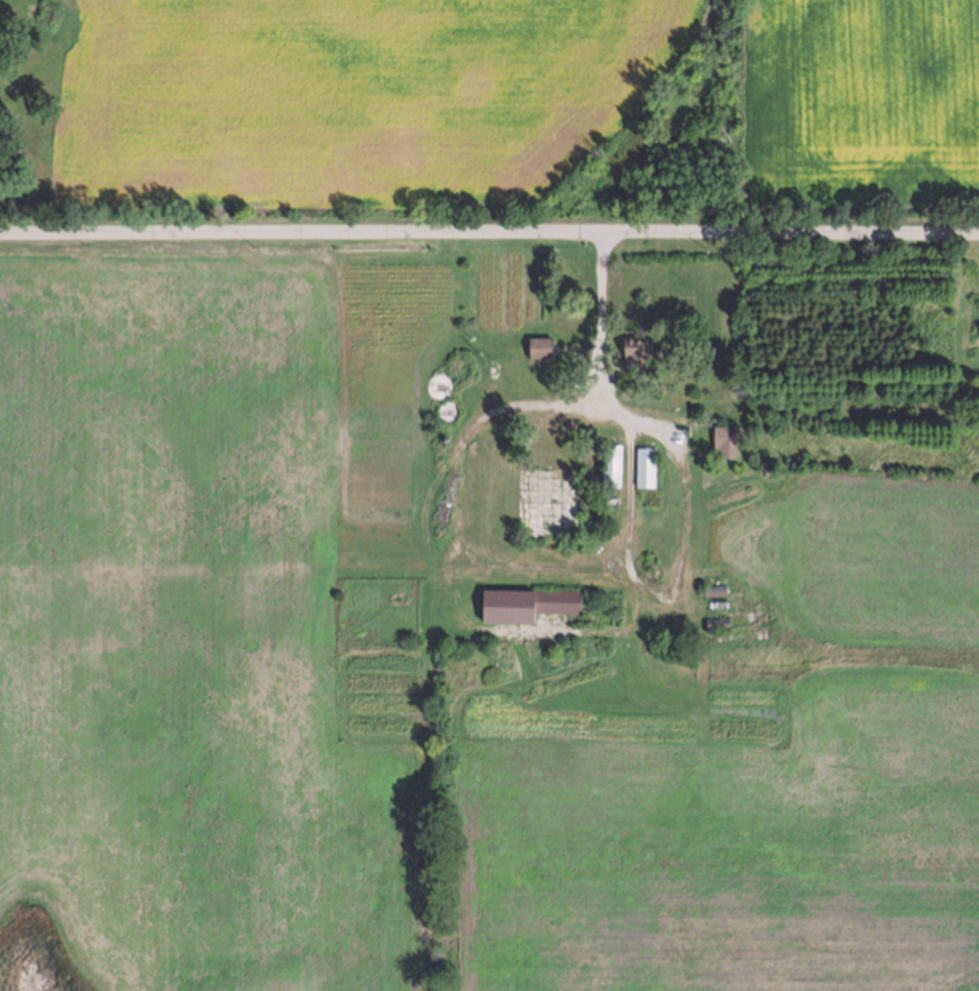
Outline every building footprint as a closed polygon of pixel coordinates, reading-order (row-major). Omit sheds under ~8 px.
[(527,355),(527,336),(551,335),(552,355),(527,355)] [(623,373),(622,337),(650,336),(650,355),(644,355),(644,362),(637,362),(637,373),(623,373)] [(719,457),(719,447),(711,447),(711,425),(734,424),(734,456),(719,457)] [(617,483),(599,482),(599,444),(618,445),(617,483)] [(635,483),(636,447),(652,448),(652,483),(635,483)] [(702,595),(701,585),(721,584),(721,594),(702,595)] [(491,589),(574,591),(575,612),(491,610),(491,589)] [(705,627),(704,619),(725,618),(726,626),(705,627)]
